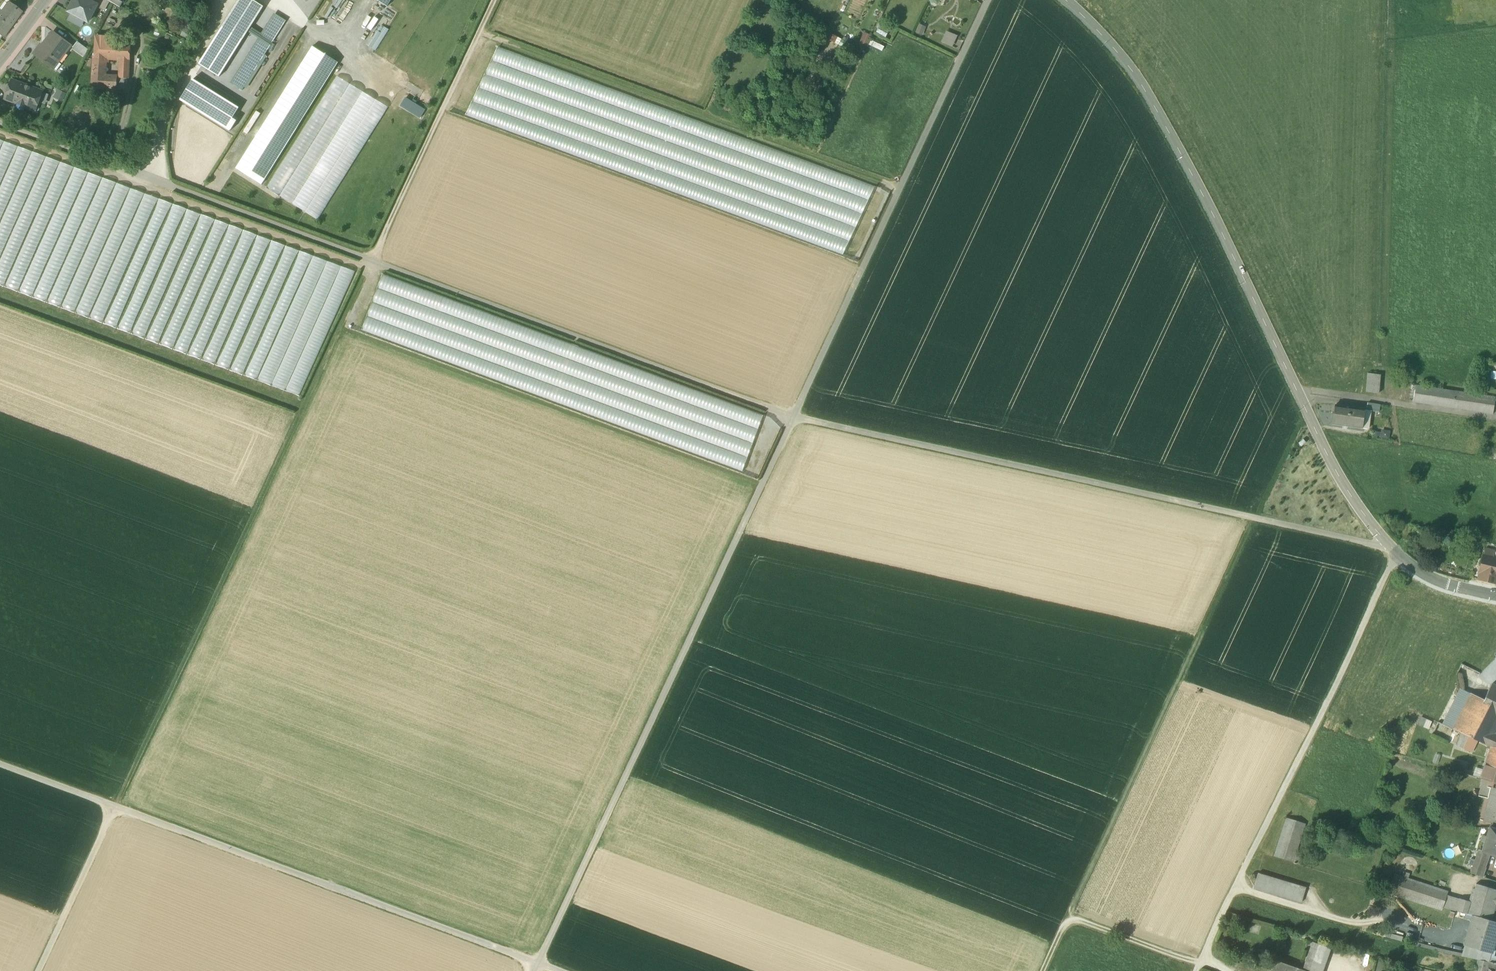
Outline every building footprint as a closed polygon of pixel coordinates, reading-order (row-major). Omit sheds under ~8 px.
[(8,4),(15,9),(21,0),(11,0),(8,4)] [(89,0),(75,0),(68,12),(88,22),(96,7),(98,5),(92,2),(89,0)] [(110,2),(106,0),(93,0),(92,2),(98,5),(96,7),(105,11),(110,2)] [(198,64),(219,77),(263,7),(253,0),(239,0),(198,64)] [(4,12),(3,11),(0,15),(0,33),(3,35),(20,12),(15,9),(8,4),(7,5),(8,5),(4,12)] [(276,15),(232,84),(242,90),(286,21),(276,15)] [(924,27),(918,25),(914,35),(920,37),(924,27)] [(71,46),(53,32),(43,46),(42,44),(34,54),(51,67),(56,60),(58,62),(71,46)] [(860,41),(869,44),(872,34),(864,32),(860,41)] [(957,37),(946,32),(942,42),(953,47),(957,37)] [(119,38),(97,37),(95,57),(106,57),(124,58),(126,58),(126,46),(118,45),(119,38)] [(89,50),(78,41),(73,48),(85,57),(89,50)] [(313,46),(236,168),(262,185),(338,63),(313,46)] [(493,51),(469,122),(851,251),(875,180),(493,51)] [(95,57),(95,72),(104,73),(106,57),(95,57)] [(104,73),(95,72),(94,88),(116,90),(117,76),(104,75),(104,73)] [(309,212),(374,96),(336,74),(271,191),(309,212)] [(239,108),(193,79),(180,100),(226,129),(233,118),(239,108)] [(42,91),(12,80),(5,99),(36,110),(42,91)] [(68,94),(59,89),(55,98),(64,103),(68,94)] [(418,107),(404,99),(400,106),(414,114),(418,107)] [(237,121),(233,118),(226,129),(230,131),(237,121)] [(278,256),(283,244),(273,241),(269,252),(278,256)] [(305,396),(350,268),(287,246),(282,261),(293,265),(267,340),(262,339),(248,376),(305,396)] [(745,469),(766,409),(381,280),(363,332),(494,375),(495,372),(524,382),(523,385),(536,389),(535,391),(547,395),(546,397),(657,434),(656,434),(673,440),(681,443),(680,444),(686,446),(685,449),(745,469)] [(250,352),(241,351),(239,361),(235,361),(233,371),(246,373),(250,352)] [(1368,374),(1366,393),(1379,395),(1382,376),(1368,374)] [(1495,398),(1416,385),(1413,402),(1493,415),(1495,398)] [(1379,405),(1367,403),(1366,410),(1378,412),(1379,405)] [(1363,409),(1336,405),(1333,425),(1361,429),(1363,409)] [(1389,433),(1374,431),(1373,438),(1388,440),(1389,433)] [(1495,552),(1486,550),(1484,557),(1493,559),(1495,552)] [(1483,557),(1478,579),(1494,583),(1495,575),(1495,572),(1490,570),(1493,559),(1484,557),(1483,557)] [(1492,684),(1484,701),(1483,702),(1487,703),(1495,708),(1495,686),(1492,684)] [(1455,687),(1438,722),(1461,733),(1468,720),(1462,716),(1469,703),(1483,710),(1487,703),(1483,702),(1484,701),(1455,687)] [(1469,703),(1462,716),(1468,720),(1461,733),(1483,743),(1488,734),(1489,733),(1495,721),(1495,719),(1495,708),(1487,703),(1483,710),(1469,703)] [(1438,729),(1428,725),(1425,732),(1435,736),(1438,729)] [(1489,733),(1488,734),(1483,743),(1490,747),(1491,747),(1495,747),(1495,736),(1489,733)] [(1491,747),(1490,747),(1481,779),(1495,784),(1495,747),(1491,747)] [(1488,822),(1495,824),(1495,787),(1488,822)] [(1287,818),(1275,856),(1301,865),(1304,858),(1296,855),(1306,824),(1287,818)] [(1490,828),(1487,837),(1482,836),(1481,841),(1485,843),(1482,852),(1495,857),(1495,829),(1490,828)] [(1486,858),(1478,855),(1474,865),(1483,867),(1486,858)] [(1483,867),(1474,865),(1471,874),(1480,877),(1483,867)] [(1306,887),(1257,874),(1253,889),(1301,903),(1306,887)] [(1448,893),(1394,875),(1392,881),(1390,887),(1388,894),(1442,912),(1448,893)] [(1477,884),(1475,890),(1473,890),(1471,896),(1473,897),(1471,903),(1467,914),(1471,915),(1490,921),(1494,907),(1495,901),(1495,890),(1477,884)] [(1471,903),(1460,900),(1456,911),(1467,914),(1471,903)] [(1406,920),(1408,911),(1398,908),(1395,917),(1406,920)] [(1471,915),(1462,945),(1466,946),(1481,950),(1493,954),(1495,941),(1495,923),(1471,915)] [(1330,949),(1312,942),(1305,961),(1324,968),(1330,949)] [(1481,950),(1466,946),(1463,957),(1478,960),(1481,950)] [(1274,960),(1270,970),(1304,970),(1302,970),(1274,960)] [(1478,960),(1475,970),(1482,970),(1484,962),(1481,961),(1478,960)] [(1305,961),(1302,970),(1304,970),(1323,970),(1324,968),(1305,961)] [(1484,962),(1482,970),(1492,970),(1493,964),(1489,963),(1484,962)]
